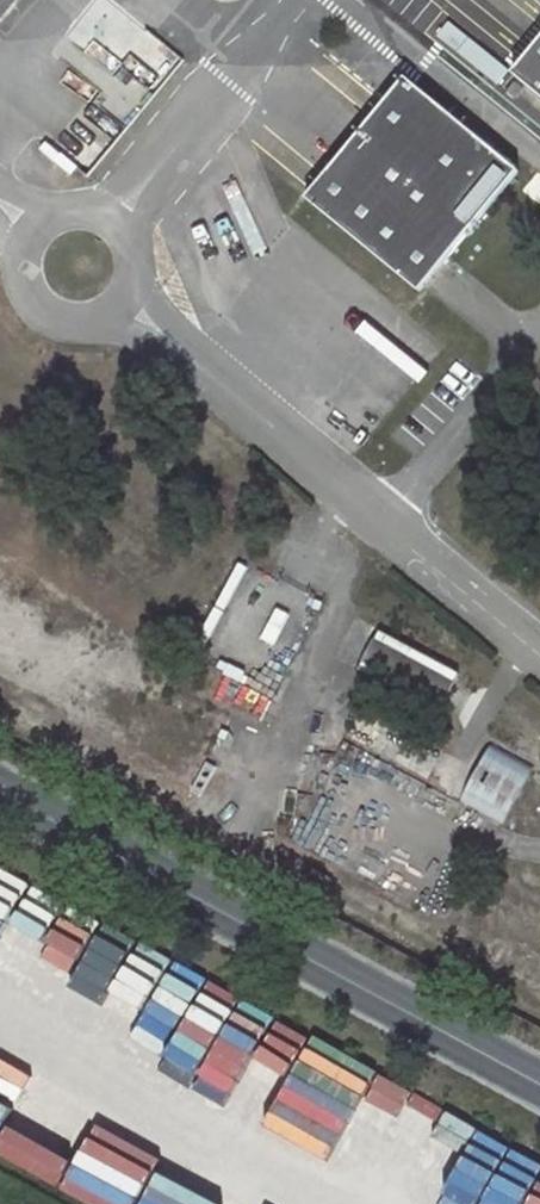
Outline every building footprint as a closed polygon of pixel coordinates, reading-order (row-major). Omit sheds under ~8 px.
[(15,38),(46,0),(0,0),(0,25),(15,38)] [(516,74),(539,93),(539,45),(516,74)] [(408,79),(309,199),(421,291),(424,287),(449,257),(521,171),(473,132),(451,113),(457,106),(442,94),(436,102),(408,79)] [(454,682),(374,639),(362,662),(442,705),(454,682)] [(505,825),(534,772),(490,749),(461,801),(505,825)]
